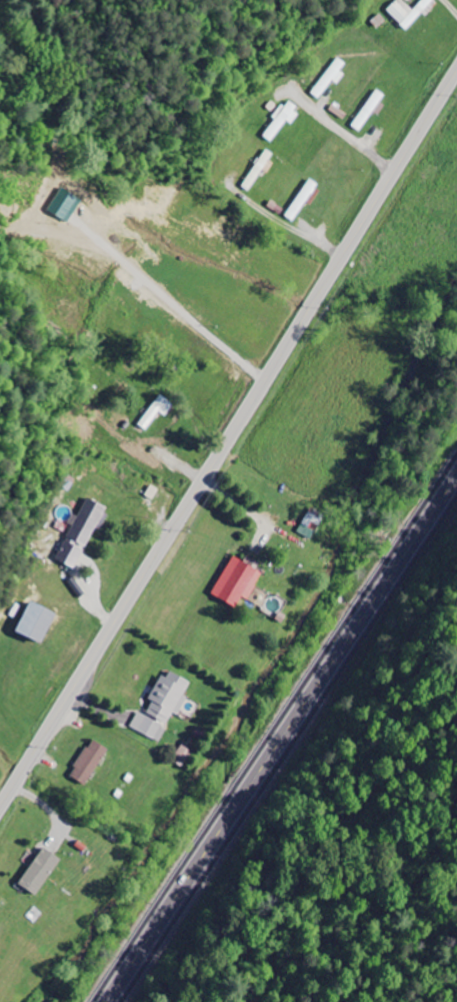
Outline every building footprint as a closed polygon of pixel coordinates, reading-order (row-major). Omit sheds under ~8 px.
[(384,12),(405,32),(422,15),(425,18),(436,6),(430,0),(422,0),(411,11),(399,0),(396,0),(384,12)] [(355,128),(365,134),(387,95),(377,89),(355,128)] [(274,154),(266,149),(245,189),(253,193),(274,154)] [(86,201),(65,189),(52,211),(72,224),(86,201)] [(163,413),(168,417),(177,406),(163,396),(141,426),(149,432),(163,413)] [(108,507),(88,499),(80,517),(77,516),(57,560),(80,570),(108,507)] [(241,608),(245,599),(251,602),(265,572),(234,558),(216,597),(241,608)] [(63,613),(35,603),(23,634),(52,645),(63,613)] [(153,702),(156,703),(150,715),(170,726),(193,682),(170,670),(153,702)] [(132,729),(161,744),(169,729),(140,714),(132,729)] [(71,777),(89,787),(111,751),(93,740),(71,777)] [(40,898),(65,862),(47,849),(22,886),(40,898)]
